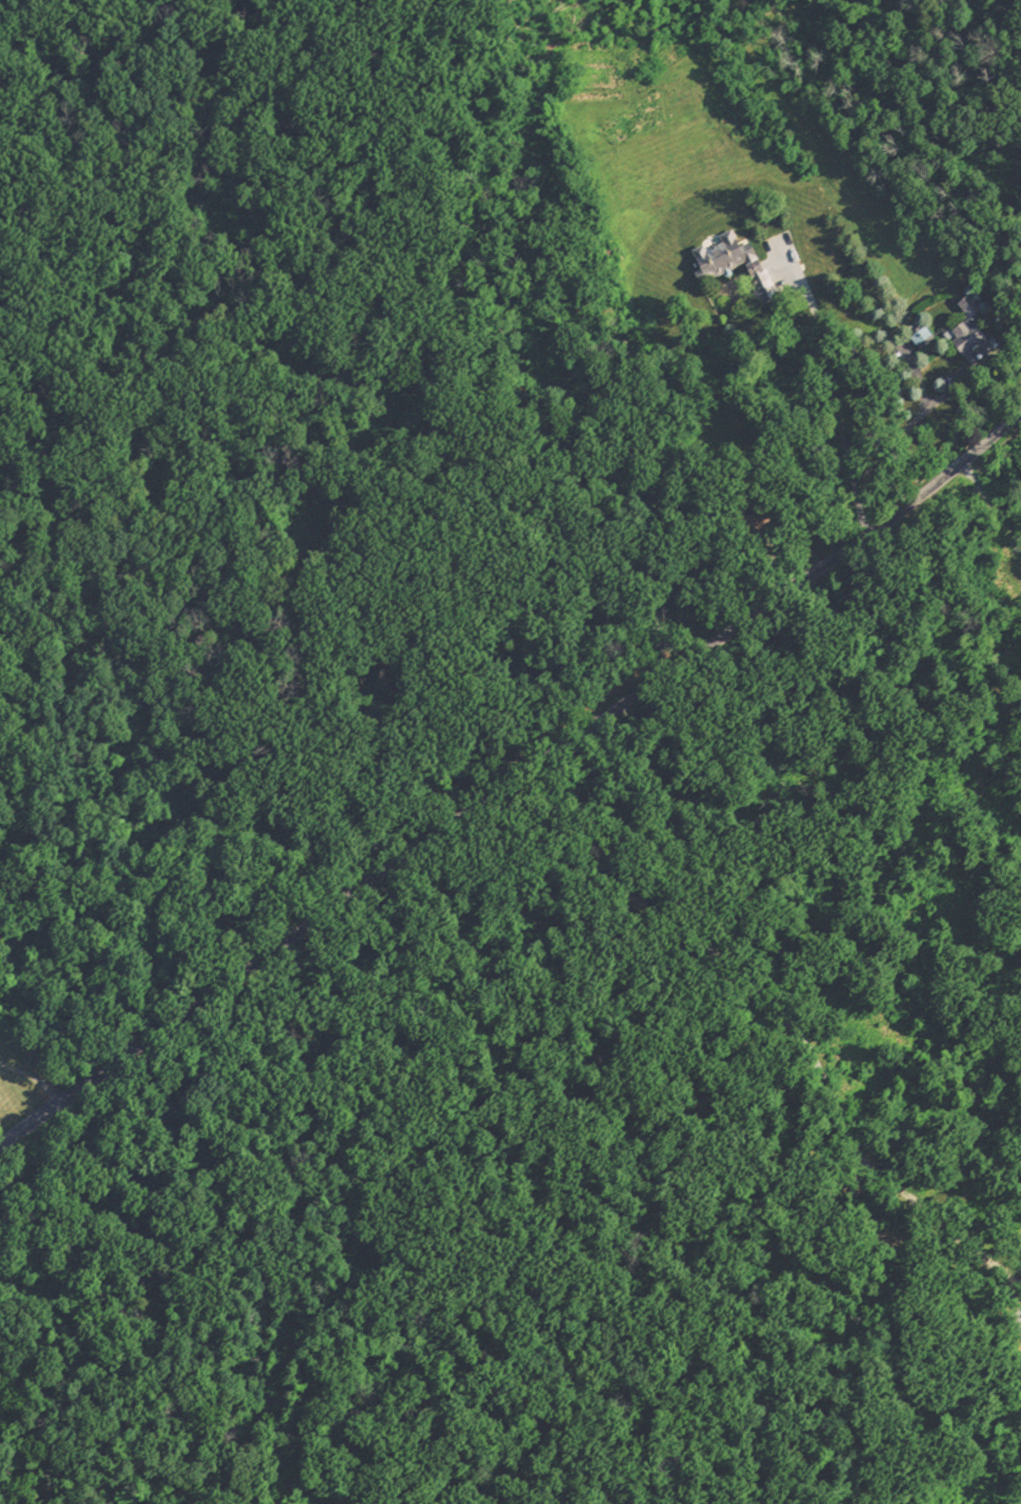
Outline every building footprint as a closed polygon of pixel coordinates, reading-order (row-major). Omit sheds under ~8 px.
[(697,252),(714,293),(753,276),(766,306),(782,299),(759,244),(750,248),(744,232),(697,252)] [(967,306),(976,323),(957,334),(977,368),(1002,353),(974,303),(967,306)] [(943,338),(935,329),(920,343),(928,352),(943,338)]
